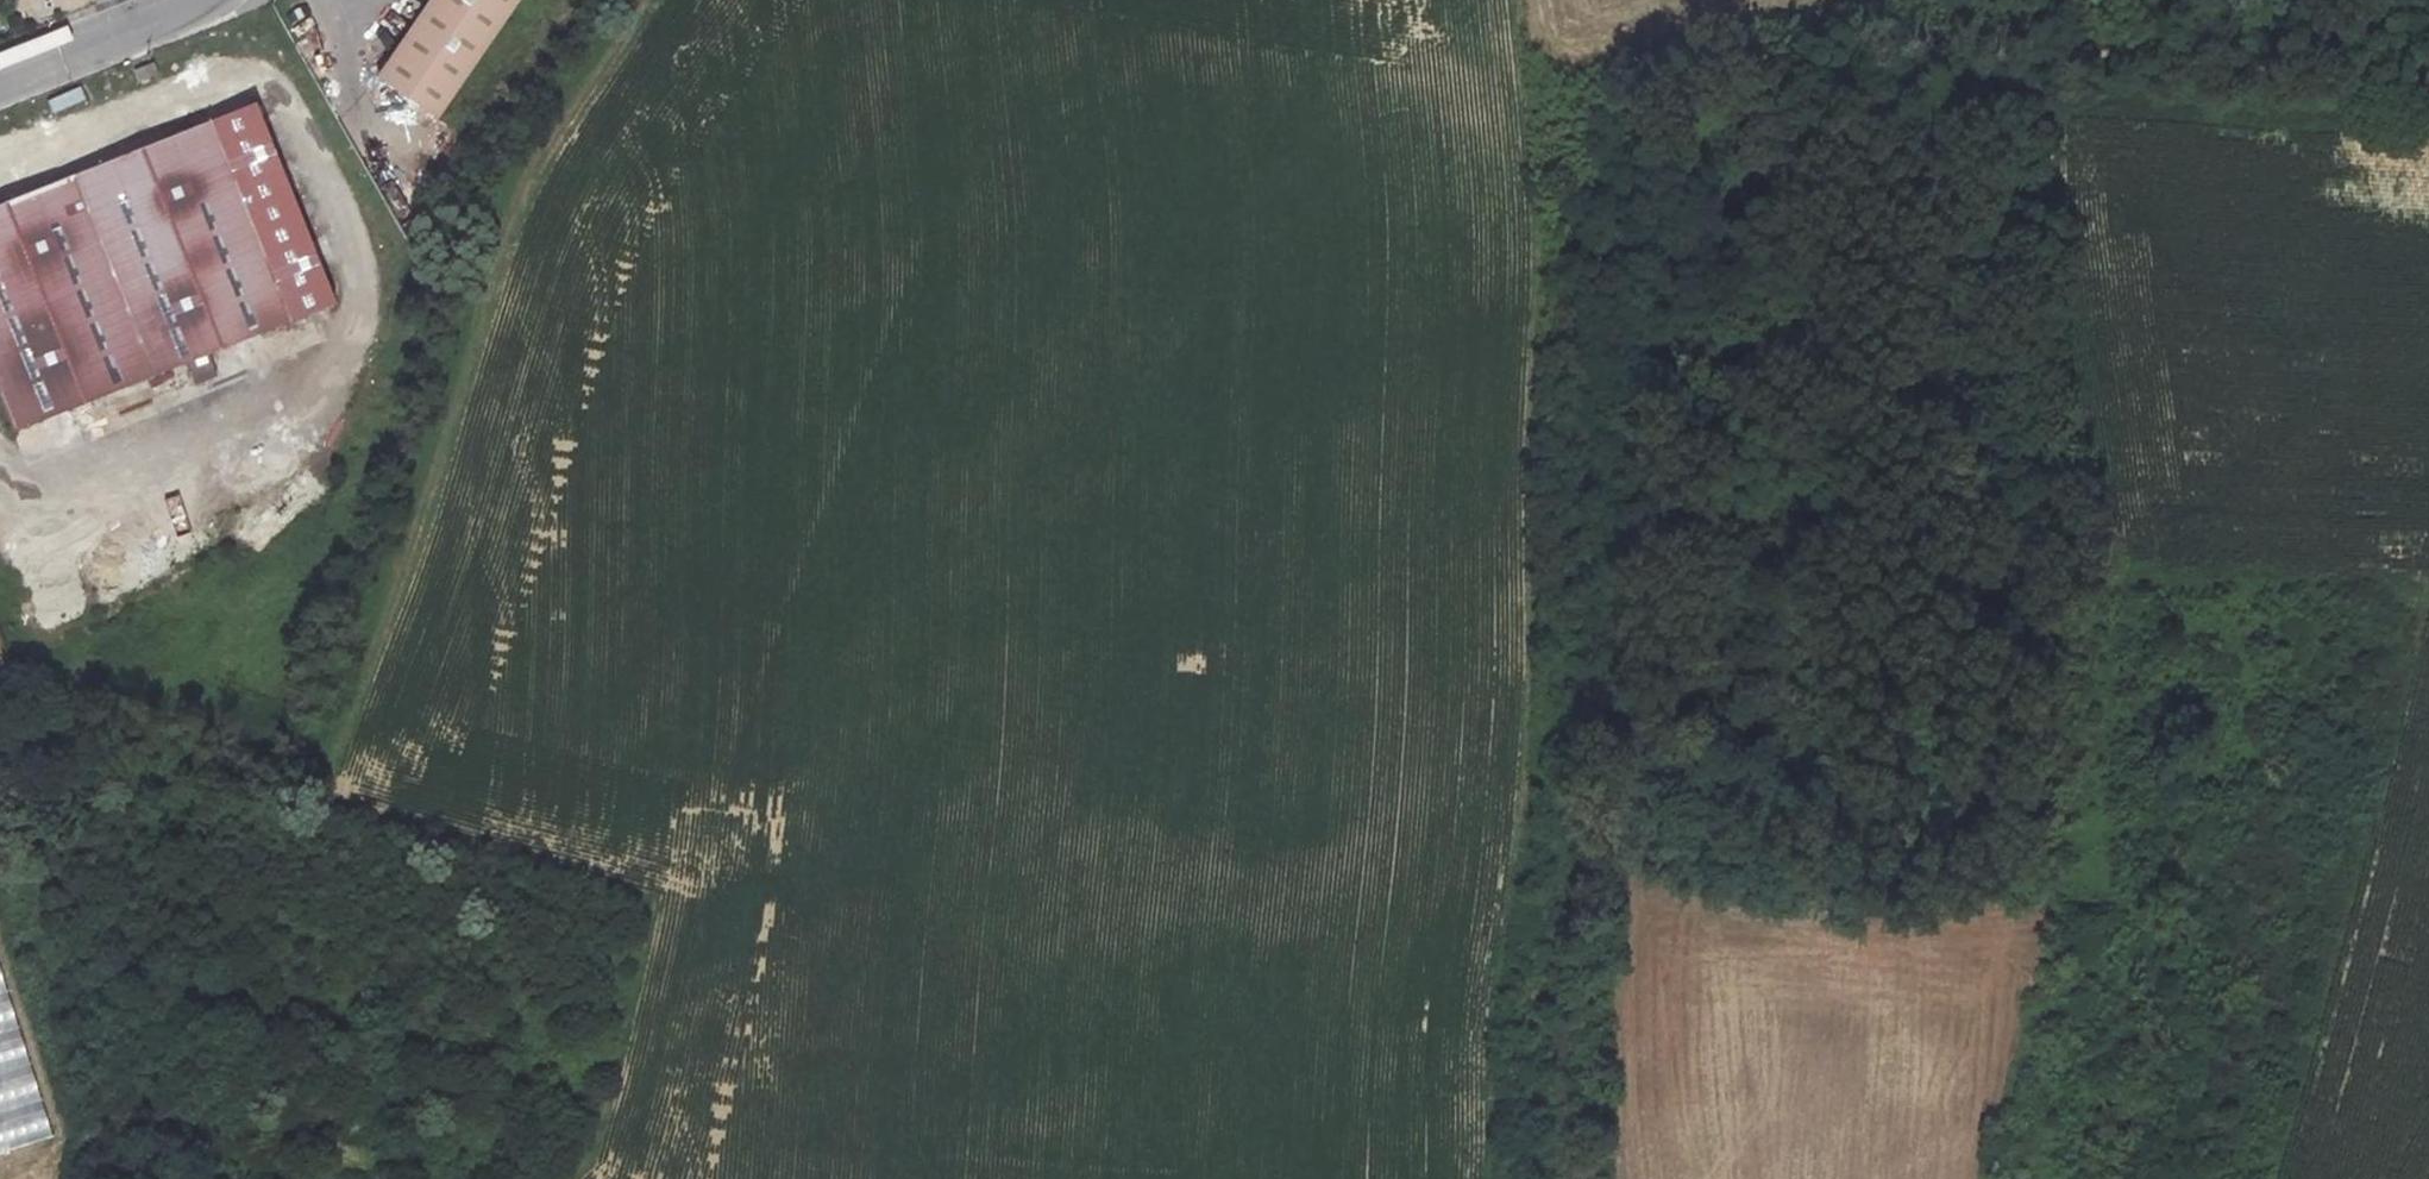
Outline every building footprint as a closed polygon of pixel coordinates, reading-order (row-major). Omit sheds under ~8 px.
[(376,77),(436,116),(516,0),(430,0),(376,77)] [(140,67),(134,70),(138,81),(158,73),(154,64),(141,69),(140,67)] [(0,204),(0,400),(13,432),(335,304),(254,103),(0,204)] [(45,1155),(0,986),(0,1167),(45,1155)]
